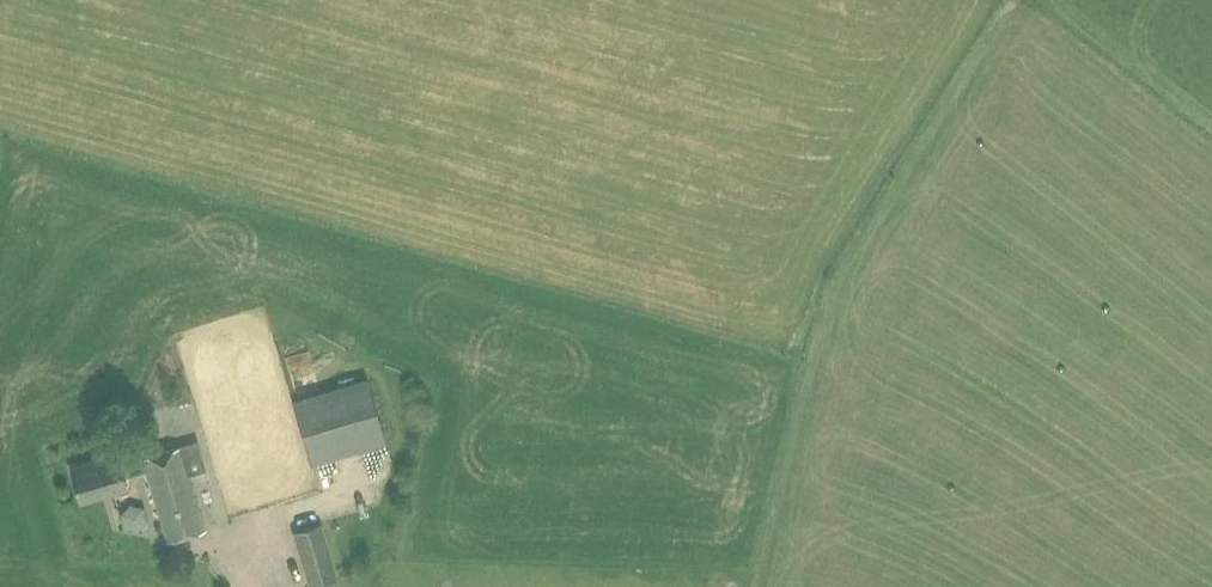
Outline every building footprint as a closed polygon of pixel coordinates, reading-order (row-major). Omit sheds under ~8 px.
[(308,395),(331,390),(328,374),(305,379),(308,395)] [(367,380),(293,402),(310,458),(384,436),(367,380)] [(206,529),(189,474),(206,468),(197,441),(196,441),(143,458),(139,448),(72,469),(82,503),(128,489),(124,477),(146,470),(169,541),(206,529)] [(294,532),(311,586),(338,578),(321,523),(294,532)]
